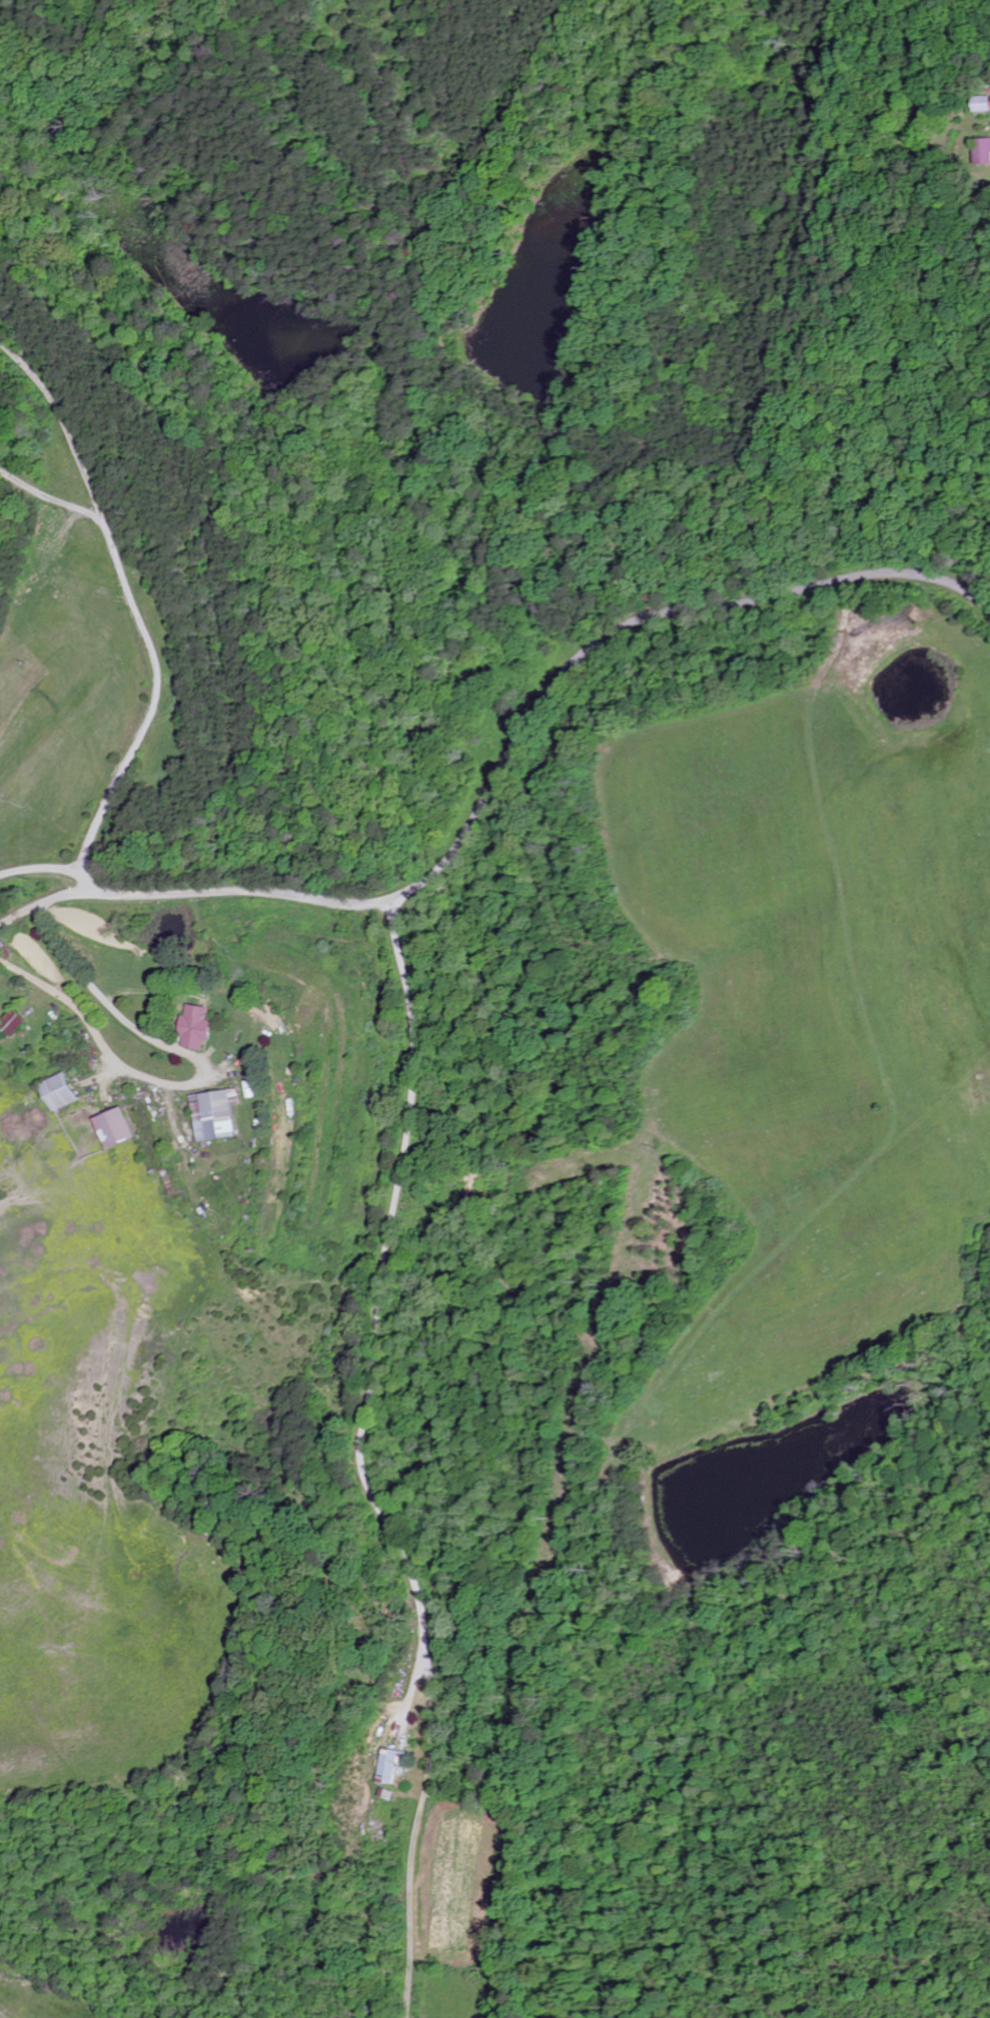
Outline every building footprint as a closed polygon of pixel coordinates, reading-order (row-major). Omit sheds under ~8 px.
[(975,140),(976,165),(989,165),(989,139),(975,140)] [(205,1052),(208,1042),(213,1043),(218,1023),(212,1022),(215,1010),(194,1004),(183,1046),(205,1052)] [(83,1103),(74,1073),(47,1082),(57,1112),(83,1103)] [(199,1143),(241,1139),(237,1100),(242,1099),(242,1091),(195,1096),(199,1143)] [(140,1141),(130,1110),(100,1119),(110,1150),(140,1141)] [(398,1763),(408,1765),(408,1767),(412,1768),(414,1757),(378,1752),(374,1783),(395,1786),(398,1763)]
